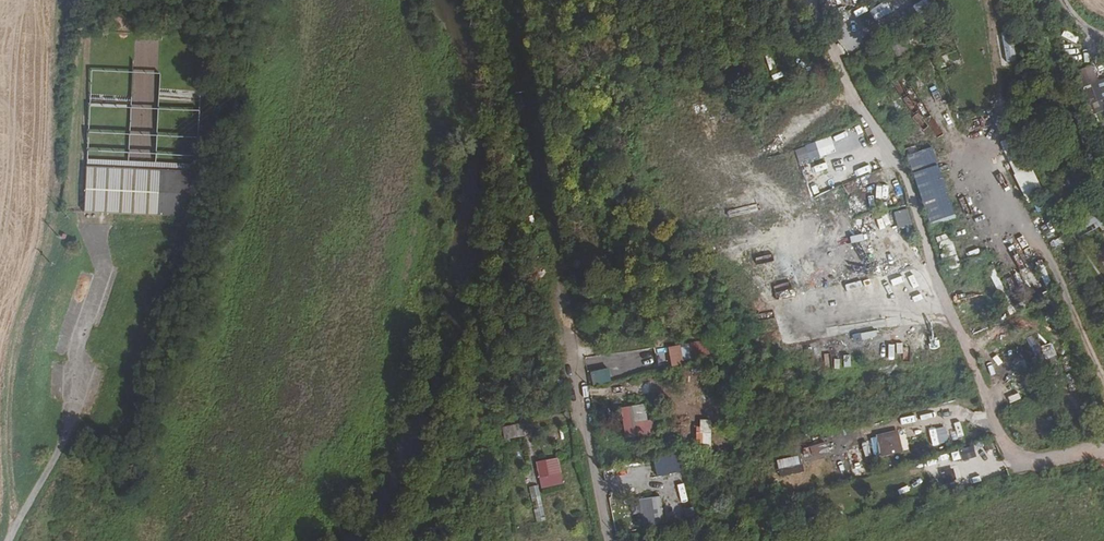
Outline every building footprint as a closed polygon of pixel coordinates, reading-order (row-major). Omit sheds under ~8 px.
[(931,8),(927,0),(923,0),(912,6),(917,15),(931,8)] [(869,10),(875,23),(892,13),(885,1),(869,10)] [(904,21),(912,18),(909,10),(901,14),(904,21)] [(1016,63),(1010,32),(1001,34),(1006,65),(1016,63)] [(770,53),(765,55),(770,70),(775,68),(770,53)] [(1103,111),(1103,67),(1079,74),(1090,115),(1103,111)] [(131,68),(129,154),(156,155),(157,69),(131,68)] [(769,131),(772,138),(785,133),(782,126),(769,131)] [(1015,136),(999,143),(1027,203),(1043,196),(1015,136)] [(807,145),(813,160),(826,155),(820,140),(807,145)] [(773,155),(794,148),(792,141),(771,148),(773,155)] [(807,146),(794,150),(800,164),(812,160),(807,146)] [(932,147),(907,155),(928,226),(954,219),(932,147)] [(83,166),(194,173),(195,164),(84,157),(83,166)] [(1011,173),(1008,161),(1000,163),(1004,175),(1011,173)] [(838,168),(843,183),(850,181),(844,165),(838,168)] [(81,210),(133,214),(191,217),(194,173),(83,166),(81,210)] [(880,179),(876,185),(888,193),(892,187),(880,179)] [(806,191),(820,187),(818,180),(804,184),(806,191)] [(790,193),(774,199),(776,205),(792,199),(790,193)] [(813,198),(819,208),(832,200),(828,194),(823,196),(821,193),(813,198)] [(907,208),(894,212),(899,232),(913,229),(907,208)] [(1099,212),(1072,220),(1078,237),(1103,228),(1103,227),(1099,212)] [(782,232),(792,230),(790,222),(780,224),(782,232)] [(866,224),(856,226),(857,234),(867,232),(866,224)] [(886,227),(870,230),(874,246),(889,243),(886,227)] [(937,236),(941,257),(954,255),(950,234),(937,236)] [(868,257),(874,275),(896,267),(892,257),(878,261),(876,254),(868,257)] [(1041,261),(1035,263),(1046,287),(1052,285),(1041,261)] [(997,294),(1004,291),(993,266),(986,268),(997,294)] [(1024,280),(1031,277),(1028,267),(1020,269),(1024,280)] [(899,323),(902,330),(910,327),(907,320),(899,323)] [(875,332),(851,335),(852,342),(876,339),(875,332)] [(1040,346),(1047,366),(1058,363),(1051,342),(1040,346)] [(784,358),(807,357),(807,347),(793,348),(792,343),(784,343),(784,358)] [(691,363),(689,345),(668,347),(669,365),(691,363)] [(850,353),(829,355),(830,366),(851,364),(850,353)] [(586,360),(589,372),(608,367),(605,355),(586,360)] [(592,385),(610,383),(608,369),(590,371),(592,385)] [(632,404),(635,420),(646,418),(643,402),(632,404)] [(711,447),(711,420),(697,419),(696,446),(711,447)] [(953,421),(938,425),(942,442),(957,438),(953,421)] [(522,424),(502,426),(503,440),(523,438),(522,424)] [(898,430),(873,435),(879,458),(903,452),(898,430)] [(925,433),(928,446),(934,445),(931,432),(925,433)] [(865,457),(871,455),(867,442),(861,443),(865,457)] [(813,457),(828,453),(826,443),(810,447),(813,457)] [(963,462),(976,457),(971,446),(959,451),(963,462)] [(676,453),(652,460),(657,477),(681,471),(676,453)] [(541,489),(564,484),(558,457),(535,463),(541,489)] [(778,469),(780,477),(804,473),(802,464),(778,469)] [(537,485),(527,488),(536,523),(546,520),(537,485)] [(638,500),(643,527),(664,524),(660,496),(638,500)]
